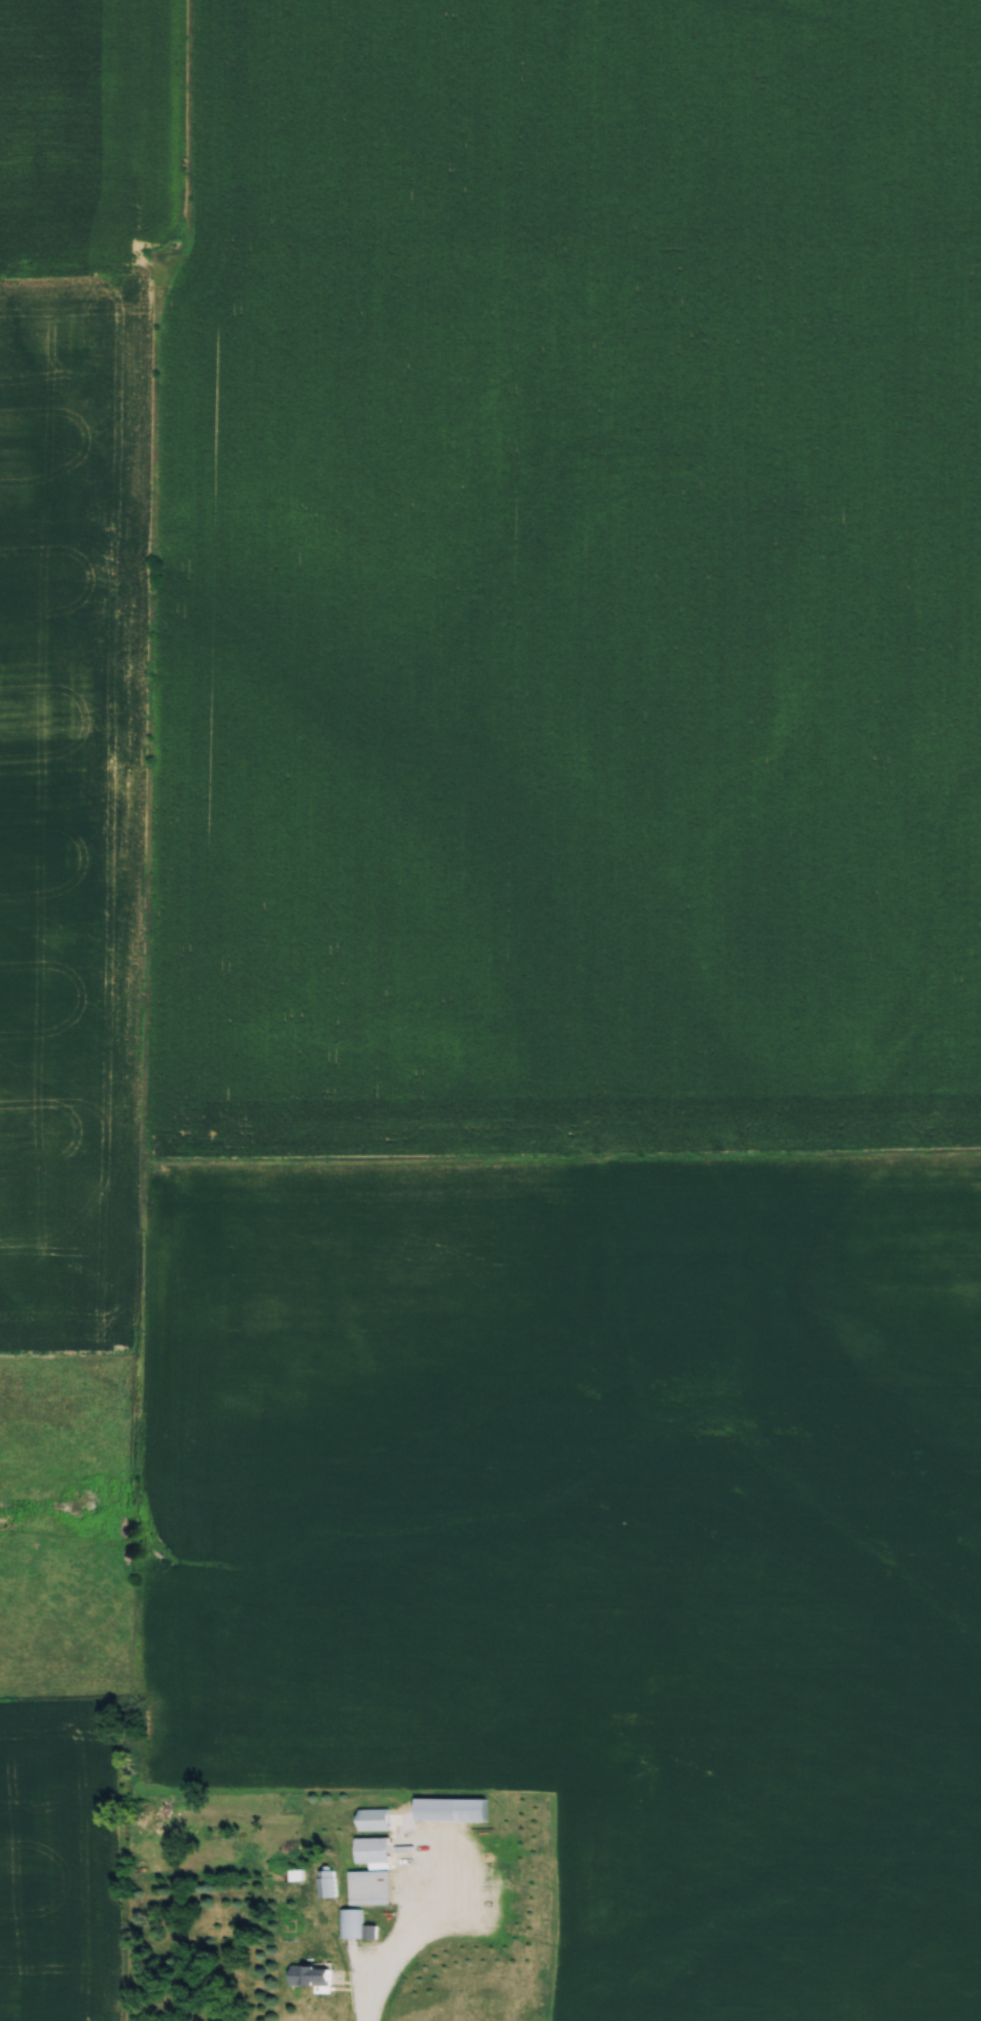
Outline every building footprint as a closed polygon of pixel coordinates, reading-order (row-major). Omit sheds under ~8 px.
[(416,1820),(487,1820),(487,1796),(416,1796),(416,1820)] [(359,1829),(390,1829),(390,1807),(359,1807),(359,1829)] [(389,1835),(356,1835),(356,1861),(389,1861),(389,1835)] [(392,1903),(392,1869),(349,1869),(349,1903),(392,1903)] [(339,1936),(361,1936),(361,1908),(339,1908),(339,1936)] [(330,1963),(291,1963),(291,1984),(330,1984),(330,1963)]
